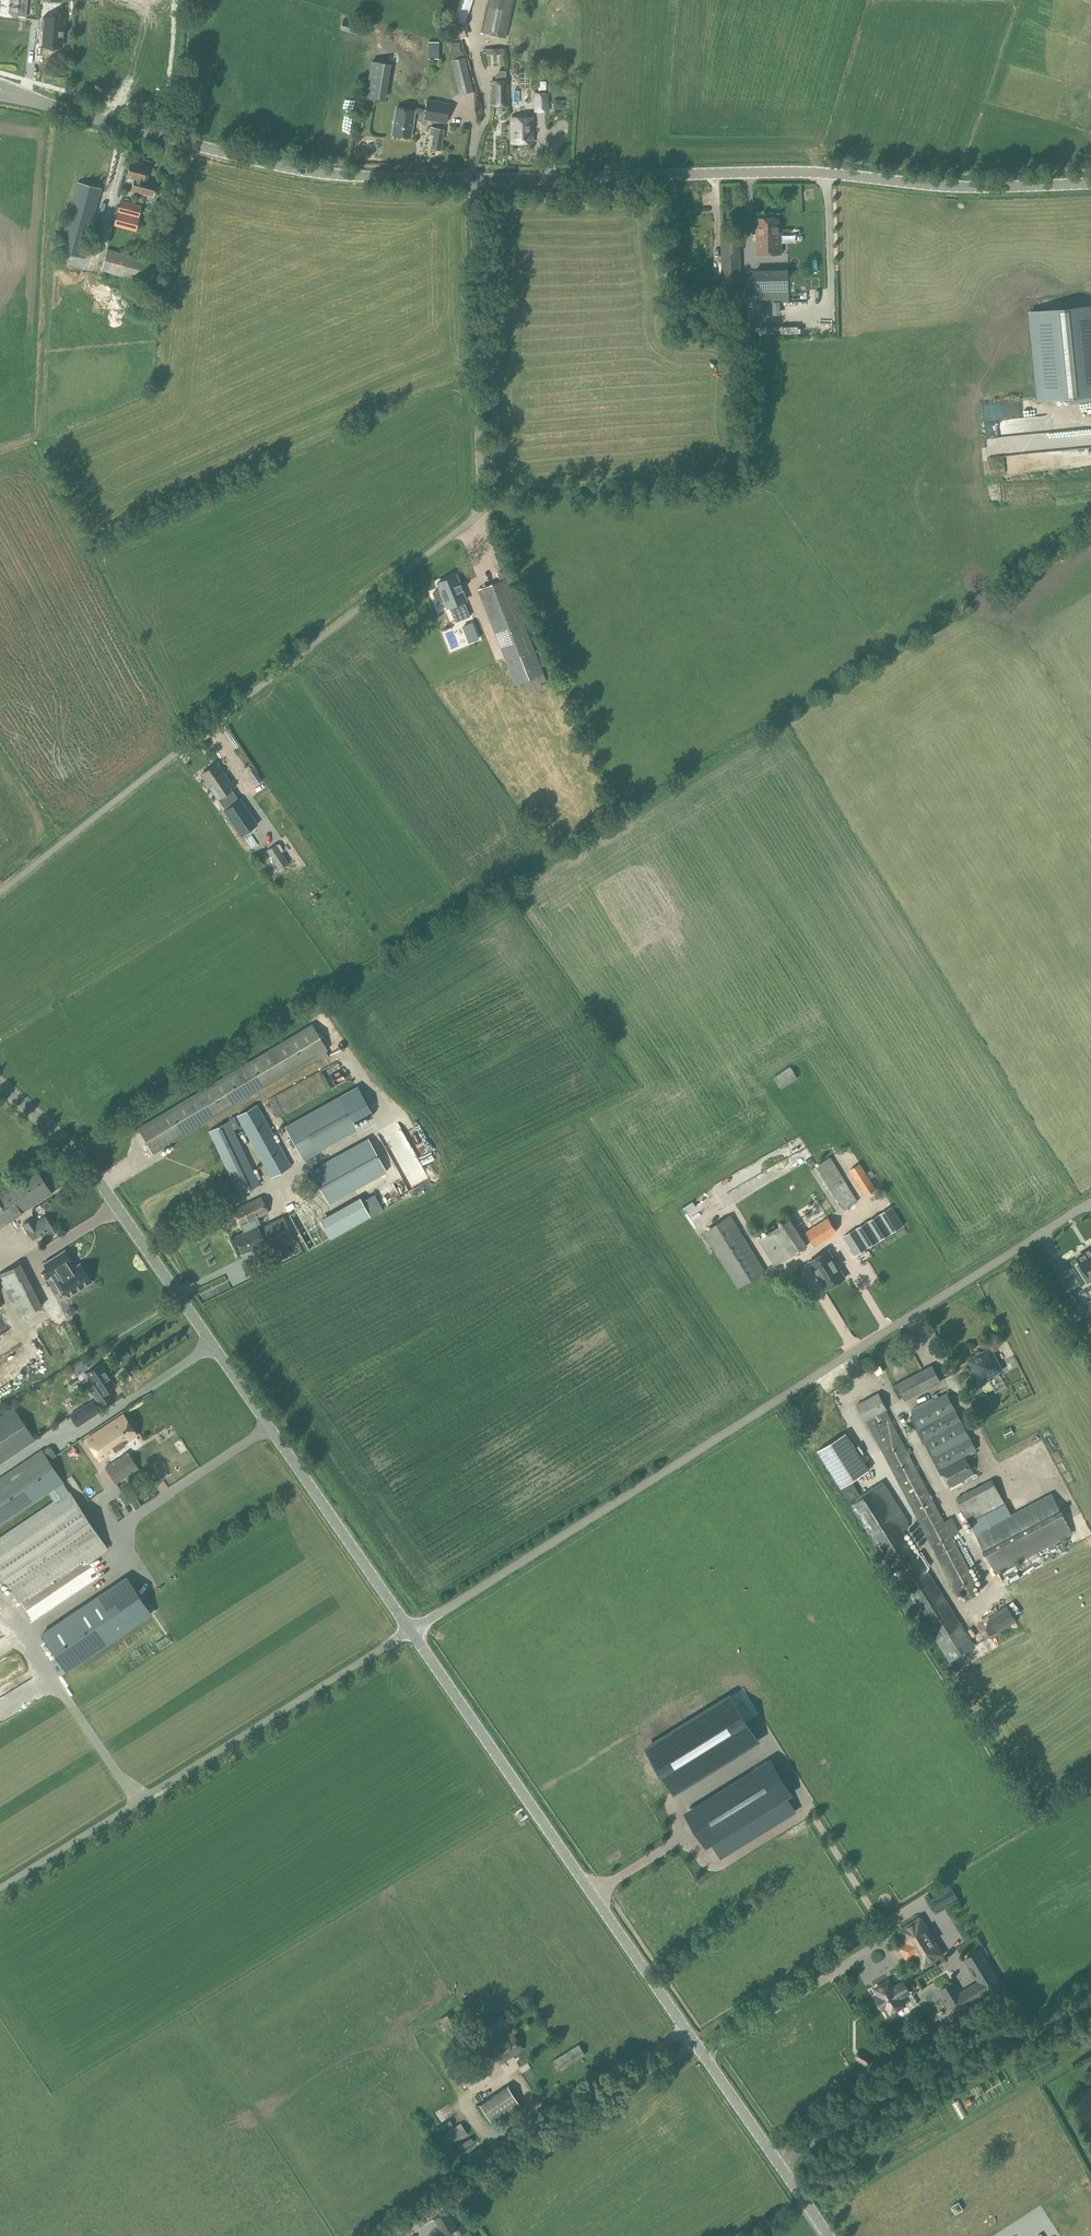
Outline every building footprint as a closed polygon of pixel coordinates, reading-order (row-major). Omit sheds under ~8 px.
[(24,16),(25,0),(0,0),(0,14),(24,16)] [(462,24),(465,9),(468,10),(471,0),(461,0),(458,7),(457,7),(453,22),(462,24)] [(486,5),(487,5),(480,32),(506,38),(515,0),(487,0),(486,5)] [(42,17),(41,29),(43,30),(42,45),(61,47),(63,18),(42,17)] [(343,20),(340,29),(356,34),(359,25),(343,20)] [(492,46),(484,46),(484,52),(480,52),(480,67),(491,68),(492,46)] [(129,50),(125,67),(135,69),(140,53),(129,50)] [(465,57),(451,60),(459,94),(473,91),(465,57)] [(385,100),(391,63),(371,60),(365,96),(385,100)] [(495,74),(495,81),(492,81),(492,104),(508,104),(507,81),(505,81),(505,71),(498,71),(495,74)] [(549,92),(534,92),(534,112),(549,112),(549,92)] [(447,123),(450,103),(427,99),(424,120),(447,123)] [(411,137),(415,110),(396,107),(392,135),(411,137)] [(533,142),(533,117),(511,118),(512,142),(533,142)] [(431,127),(430,135),(433,135),(431,148),(440,150),(443,129),(431,127)] [(131,160),(127,176),(135,178),(134,183),(138,184),(136,192),(152,196),(156,182),(146,180),(148,172),(145,171),(147,167),(138,165),(139,162),(131,160)] [(58,251),(83,259),(102,189),(77,182),(58,251)] [(134,233),(142,206),(121,200),(113,227),(134,233)] [(781,232),(778,232),(778,218),(759,218),(759,232),(757,232),(758,254),(781,253),(781,232)] [(721,225),(721,256),(721,261),(722,294),(723,294),(741,294),(740,253),(741,253),(740,234),(733,234),(733,225),(721,225)] [(101,271),(150,284),(157,262),(107,248),(101,271)] [(789,269),(754,270),(754,303),(790,303),(789,269)] [(148,303),(149,290),(139,288),(138,302),(148,303)] [(1040,400),(1070,397),(1071,403),(1090,400),(1090,305),(1031,311),(1040,400)] [(1049,415),(1006,417),(1007,429),(1049,427),(1049,415)] [(1041,433),(1042,450),(1090,446),(1090,429),(1041,433)] [(1018,437),(983,437),(983,449),(1018,449),(1018,437)] [(465,599),(455,576),(437,583),(447,607),(449,606),(455,622),(470,617),(465,604),(464,604),(463,600),(465,599)] [(515,685),(544,674),(506,578),(477,589),(515,685)] [(202,774),(219,798),(234,788),(217,763),(202,774)] [(250,775),(255,781),(261,777),(256,770),(250,775)] [(257,825),(239,800),(224,810),(241,836),(257,825)] [(277,844),(267,850),(279,870),(289,864),(281,852),(284,850),(280,844),(277,844)] [(287,871),(270,887),(276,893),(292,877),(287,871)] [(153,1152),(327,1048),(311,1023),(138,1127),(153,1152)] [(799,1078),(791,1066),(774,1078),(781,1089),(799,1078)] [(56,1105),(61,1101),(49,1087),(44,1091),(56,1105)] [(280,1120),(275,1109),(291,1102),(285,1088),(263,1099),(276,1125),(280,1123),(279,1120),(280,1120)] [(341,1103),(338,1096),(285,1126),(304,1160),(320,1152),(316,1145),(332,1137),(335,1143),(358,1131),(352,1121),(368,1113),(357,1094),(341,1103)] [(257,1105),(237,1117),(272,1178),(292,1166),(257,1105)] [(243,1147),(242,1148),(230,1120),(209,1130),(240,1197),(262,1186),(243,1147)] [(387,1171),(368,1138),(310,1170),(329,1203),(387,1171)] [(811,1169),(839,1214),(859,1201),(831,1157),(811,1169)] [(874,1195),(872,1193),(877,1189),(861,1163),(850,1170),(867,1196),(868,1196),(870,1199),(874,1195)] [(52,1193),(36,1168),(0,1192),(0,1226),(52,1193)] [(255,1218),(268,1212),(261,1197),(233,1209),(240,1225),(241,1224),(255,1218)] [(330,1238),(370,1216),(362,1200),(321,1223),(330,1238)] [(856,1255),(904,1225),(892,1207),(845,1237),(856,1255)] [(149,1215),(156,1216),(157,1209),(150,1208),(149,1215)] [(731,1215),(704,1232),(739,1290),(766,1272),(731,1215)] [(43,1241),(55,1233),(52,1227),(46,1216),(34,1223),(31,1219),(23,1224),(26,1229),(33,1240),(39,1235),(43,1241)] [(290,1254),(284,1241),(292,1237),(282,1216),(261,1226),(278,1260),(290,1254)] [(806,1232),(816,1247),(839,1232),(830,1217),(806,1232)] [(257,1221),(255,1218),(241,1224),(244,1232),(234,1236),(241,1252),(250,1248),(254,1246),(255,1247),(264,1243),(255,1224),(257,1221)] [(758,1239),(776,1266),(808,1245),(791,1218),(758,1239)] [(1087,1249),(1087,1250),(1088,1251),(1078,1257),(1082,1265),(1078,1267),(1088,1282),(1090,1281),(1090,1249),(1089,1248),(1090,1250),(1088,1251),(1087,1249)] [(65,1250),(44,1264),(51,1275),(52,1275),(55,1280),(61,1290),(64,1288),(69,1296),(92,1282),(80,1264),(74,1268),(71,1263),(72,1262),(65,1250)] [(827,1289),(845,1279),(842,1274),(845,1273),(840,1265),(837,1267),(828,1251),(810,1261),(827,1289)] [(20,1318),(43,1306),(21,1262),(0,1274),(0,1280),(20,1318)] [(968,1359),(980,1382),(1004,1370),(991,1347),(968,1359)] [(76,1376),(88,1368),(83,1359),(70,1367),(76,1376)] [(112,1397),(108,1391),(115,1386),(112,1383),(113,1382),(100,1364),(88,1372),(98,1388),(92,1392),(101,1404),(112,1397)] [(905,1400),(942,1381),(933,1365),(892,1386),(899,1399),(903,1397),(905,1400)] [(867,1421),(958,1595),(962,1593),(966,1601),(978,1595),(974,1586),(978,1584),(887,1410),(888,1410),(880,1392),(856,1404),(865,1422),(867,1421)] [(956,1410),(947,1393),(939,1397),(937,1393),(932,1395),(934,1399),(911,1412),(913,1415),(910,1417),(917,1430),(956,1410)] [(77,1426),(93,1416),(85,1404),(69,1414),(77,1426)] [(35,1440),(14,1408),(0,1417),(0,1463),(35,1440)] [(922,1440),(961,1420),(956,1410),(917,1430),(922,1440)] [(86,1439),(99,1459),(136,1435),(123,1415),(86,1439)] [(935,1457),(970,1438),(961,1420),(922,1440),(932,1458),(935,1457)] [(1006,1438),(1014,1434),(1011,1427),(1003,1431),(1006,1438)] [(818,1450),(841,1487),(869,1470),(846,1433),(818,1450)] [(966,1455),(976,1450),(970,1438),(935,1457),(932,1458),(937,1469),(966,1454),(966,1455)] [(167,1458),(176,1454),(173,1445),(164,1448),(167,1458)] [(76,1500),(93,1489),(69,1449),(52,1460),(76,1500)] [(64,1482),(42,1450),(0,1478),(0,1525),(64,1482)] [(138,1468),(128,1452),(105,1467),(116,1483),(138,1468)] [(975,1474),(966,1455),(966,1454),(937,1469),(941,1476),(943,1475),(949,1487),(975,1474)] [(975,1527),(988,1521),(985,1514),(1006,1504),(992,1479),(956,1499),(968,1524),(972,1521),(975,1527)] [(70,1491),(0,1538),(0,1573),(35,1626),(121,1567),(70,1491)] [(988,1521),(975,1527),(977,1532),(974,1534),(998,1574),(1073,1533),(1052,1493),(989,1525),(988,1521)] [(125,1504),(129,1501),(125,1494),(120,1497),(125,1504)] [(893,1503),(871,1515),(942,1647),(964,1635),(893,1503)] [(66,1670),(151,1613),(127,1577),(42,1634),(66,1670)] [(0,1663),(0,1686),(20,1675),(11,1657),(0,1663)] [(642,1747),(669,1794),(759,1741),(730,1695),(642,1747)] [(788,1793),(770,1764),(690,1813),(708,1842),(788,1793)] [(953,1889),(931,1901),(937,1911),(959,1899),(953,1889)] [(902,1930),(924,1965),(943,1953),(922,1917),(902,1930)] [(945,2002),(952,2014),(986,1993),(1002,1983),(981,1949),(964,1959),(977,1981),(959,1991),(953,1981),(940,1988),(947,2000),(945,2002)] [(890,1980),(876,1988),(878,1992),(879,1992),(881,1995),(877,1998),(883,2008),(884,2008),(890,2018),(897,2014),(895,2011),(905,2005),(901,1997),(904,1995),(910,1992),(904,1981),(898,1985),(894,1987),(890,1980)] [(508,2027),(509,2026),(503,2016),(490,2025),(497,2035),(498,2034),(502,2039),(489,2048),(500,2063),(524,2047),(513,2032),(511,2033),(508,2027)] [(927,2023),(913,2031),(920,2041),(933,2033),(927,2023)] [(549,2058),(553,2066),(579,2053),(575,2046),(549,2058)] [(855,2056),(857,2060),(865,2066),(870,2065),(873,2060),(872,2056),(862,2050),(858,2051),(855,2056)] [(487,2124),(515,2107),(503,2087),(475,2104),(487,2124)] [(435,2148),(463,2134),(459,2124),(431,2138),(435,2148)] [(466,2223),(457,2229),(447,2212),(434,2219),(444,2235),(474,2235),(466,2223)]
